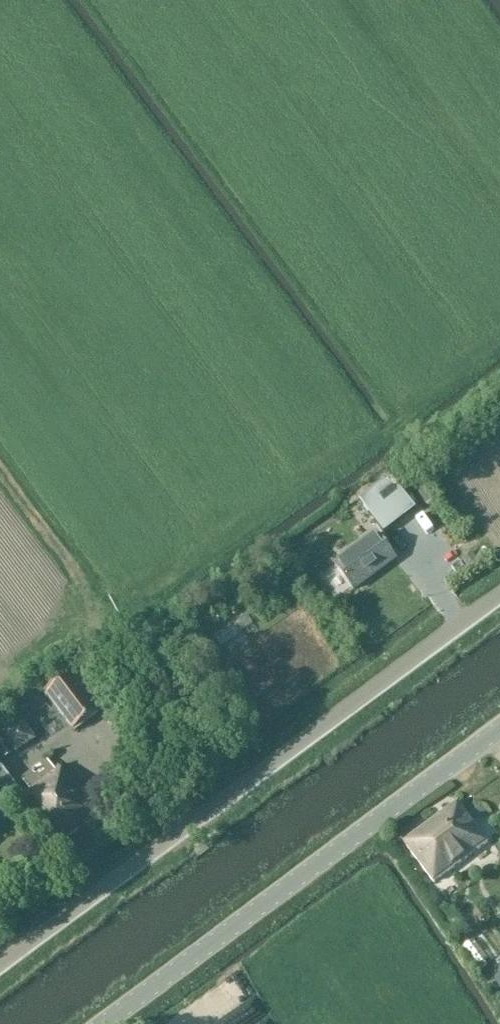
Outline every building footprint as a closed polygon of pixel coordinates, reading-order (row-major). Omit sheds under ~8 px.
[(390,477),(358,501),(383,533),(415,509),(390,477)] [(354,591),(396,560),(376,534),(334,565),(354,591)] [(113,701),(86,665),(73,675),(47,694),(75,730),(100,711),(113,701)] [(23,720),(3,734),(17,753),(36,740),(23,720)] [(52,850),(98,815),(61,764),(55,769),(47,760),(22,780),(29,789),(15,800),(52,850)] [(4,805),(20,792),(0,766),(0,801),(4,805)] [(458,802),(403,843),(434,885),(489,844),(458,802)]
